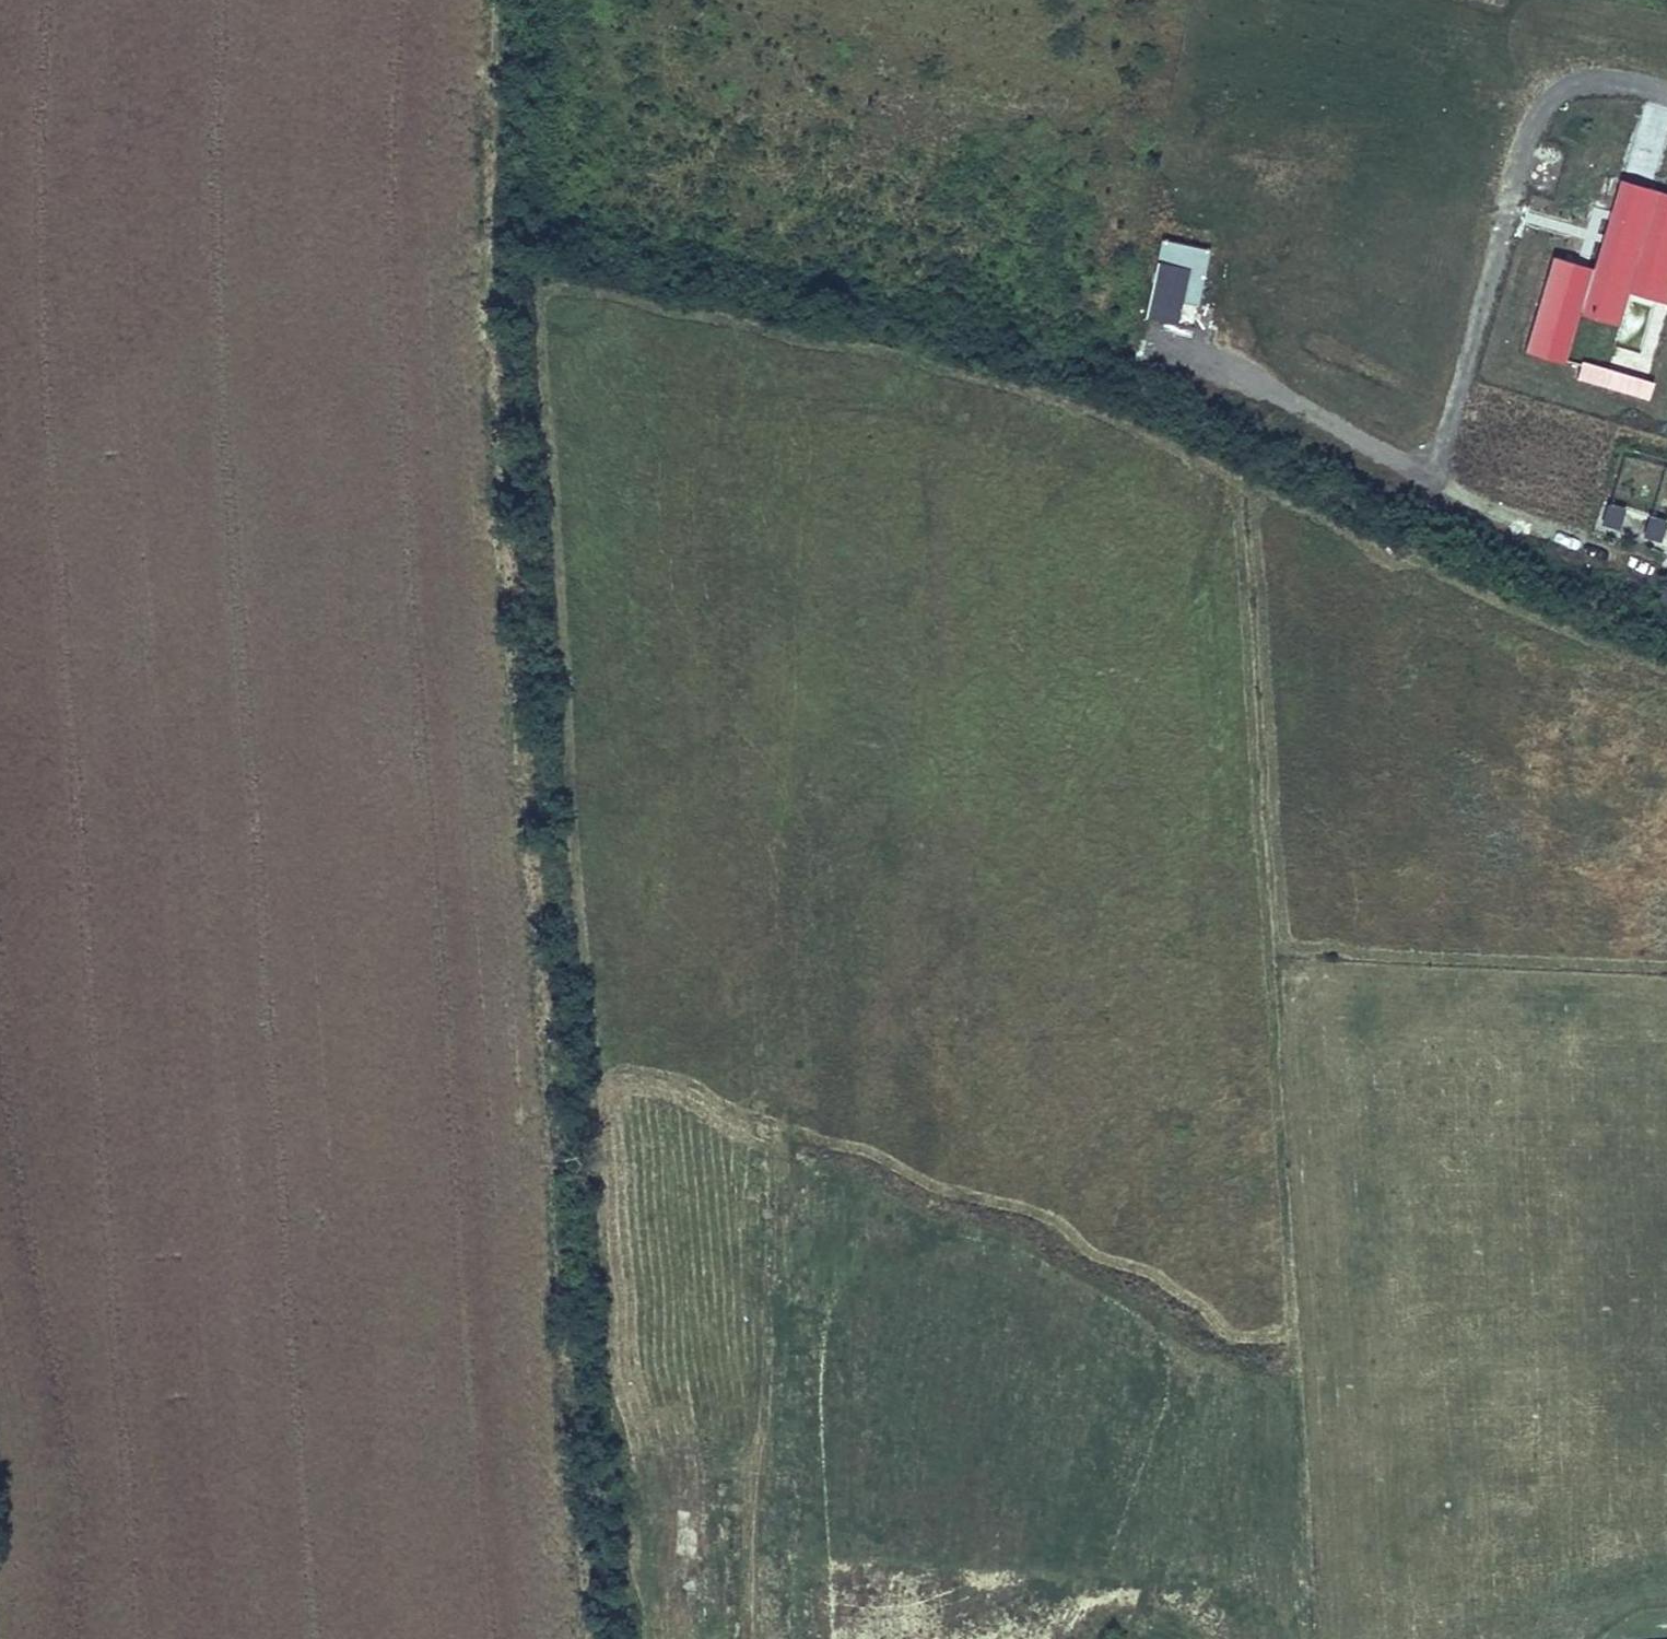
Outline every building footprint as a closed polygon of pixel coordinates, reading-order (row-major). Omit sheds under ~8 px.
[(1550,256),(1525,354),(1567,365),(1579,317),(1620,327),(1629,293),(1666,303),(1666,191),(1617,179),(1595,267),(1550,256)] [(1146,317),(1181,322),(1188,264),(1153,260),(1146,317)] [(1649,397),(1653,377),(1579,363),(1575,383),(1649,397)] [(1620,529),(1625,506),(1607,502),(1602,525),(1620,529)] [(1649,514),(1644,536),(1660,541),(1666,518),(1649,514)] [(1656,600),(1666,604),(1666,567),(1656,600)] [(1516,1638),(1630,1638),(1627,1612),(1515,1624),(1516,1638)]
